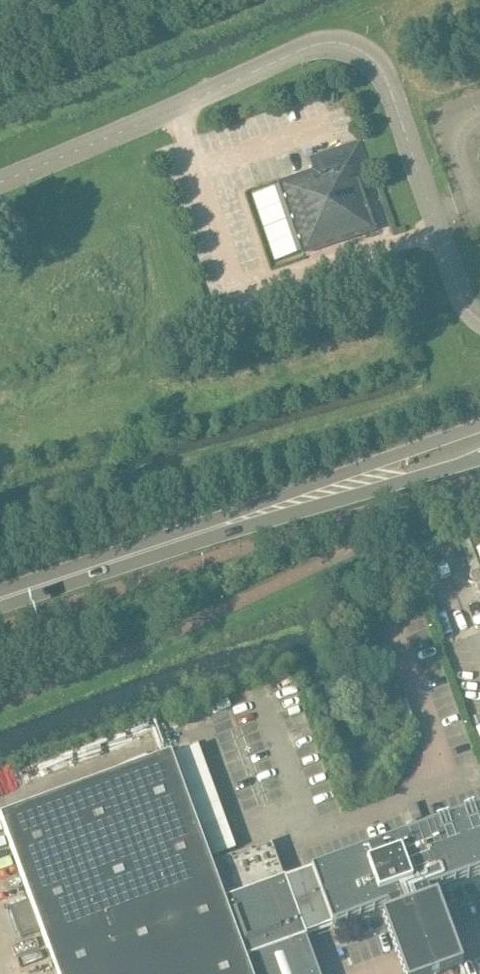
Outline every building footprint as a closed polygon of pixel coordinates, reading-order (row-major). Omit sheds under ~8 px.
[(282,186),(251,196),(274,263),(305,252),(353,236),(350,228),(360,225),(370,230),(370,229),(355,183),(372,177),(360,139),(308,157),(315,175),(282,186)] [(202,831),(225,822),(197,747),(174,755),(202,831)] [(203,845),(170,756),(0,819),(57,973),(250,973),(210,865),(203,845)] [(386,908),(388,914),(381,916),(398,964),(402,973),(441,973),(462,967),(453,944),(436,896),(429,899),(427,893),(479,873),(479,809),(284,882),(305,938),(386,908)] [(250,973),(318,973),(305,938),(284,882),(270,842),(210,864),(203,845),(210,865),(250,973)]
